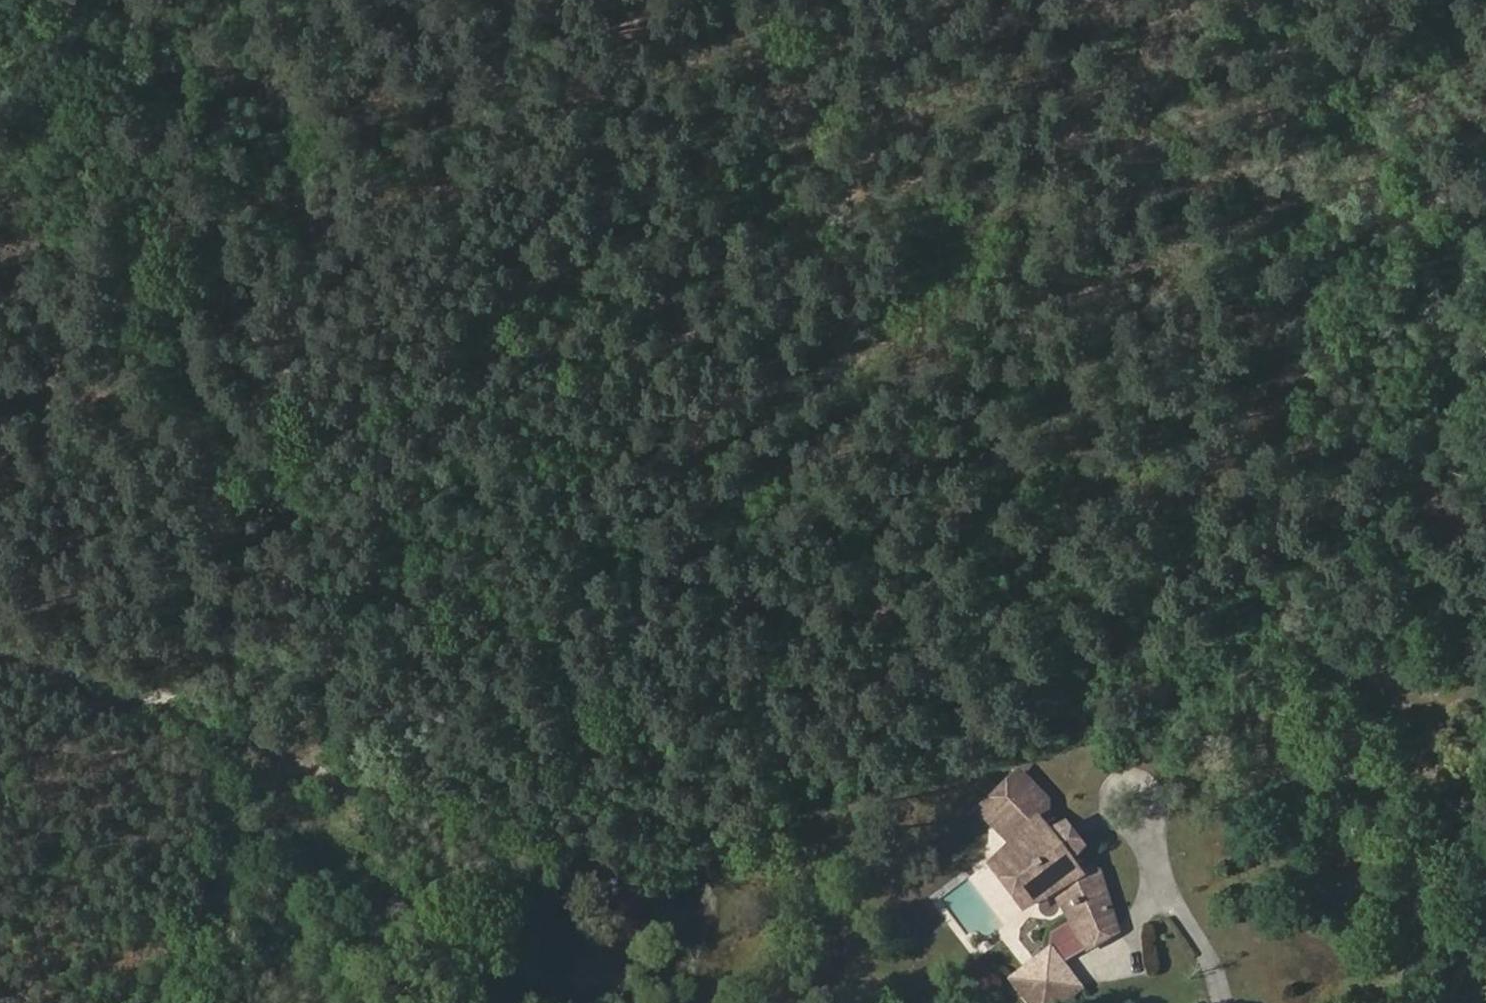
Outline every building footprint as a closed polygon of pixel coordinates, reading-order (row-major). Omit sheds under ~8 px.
[(1050,801),(1021,771),(983,812),(1014,845),(1009,849),(1046,901),(1057,894),(1075,924),(1091,949),(1122,932),(1106,876),(1094,870),(1086,875),(1075,863),(1079,853),(1086,848),(1067,824),(1051,829),(1042,818),(1048,812),(1050,801)] [(992,865),(1027,913),(1046,901),(1009,849),(992,865)] [(1066,965),(1091,949),(1075,924),(1059,934),(1056,952),(1060,957),(1066,965)] [(1060,957),(1056,952),(1028,971),(1032,976),(1060,957)] [(1032,976),(1028,971),(1015,980),(1032,1002),(1067,1002),(1084,991),(1066,965),(1060,957),(1032,976)]
